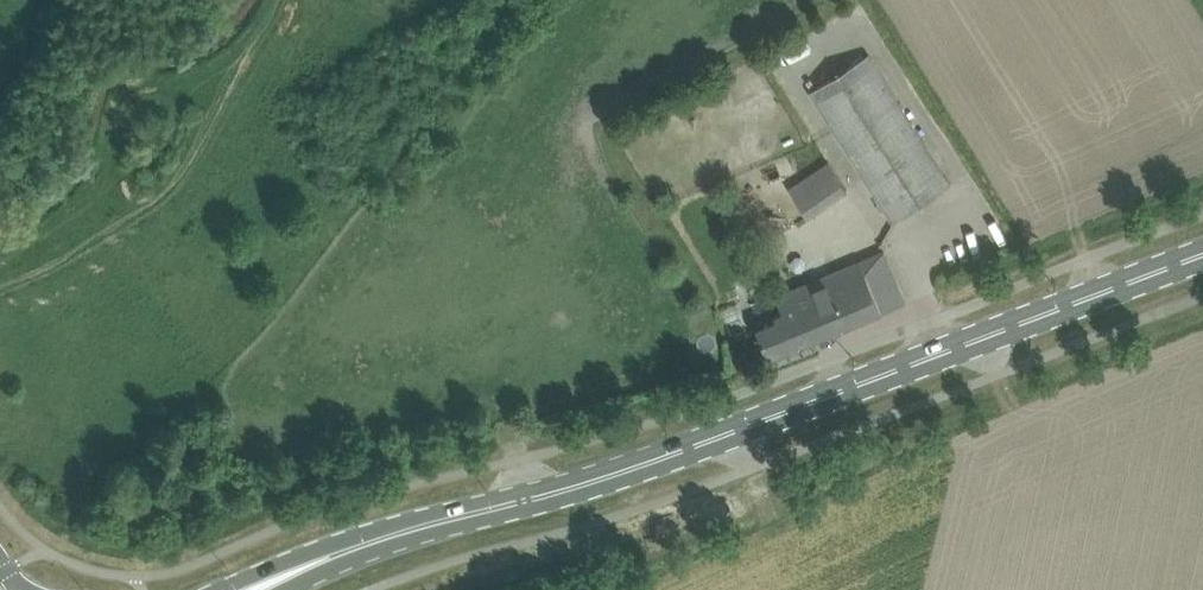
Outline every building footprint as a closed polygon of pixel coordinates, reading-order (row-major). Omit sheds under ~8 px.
[(894,221),(952,184),(869,53),(811,90),(894,221)] [(790,187),(811,216),(849,189),(829,160),(790,187)] [(756,319),(762,335),(772,357),(905,302),(884,250),(778,294),(784,308),(756,319)]
